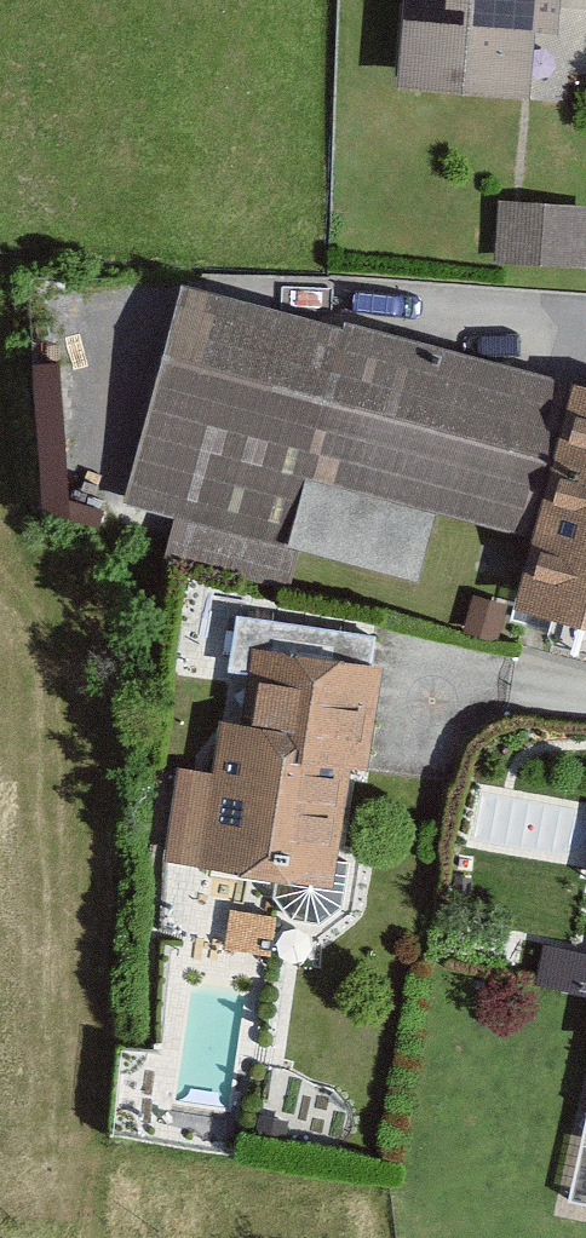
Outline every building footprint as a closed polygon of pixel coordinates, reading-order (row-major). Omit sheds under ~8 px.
[(400,90),(528,99),(533,35),(555,36),(558,0),(406,0),(400,90)] [(503,203),(499,263),(585,269),(585,208),(503,203)] [(576,387),(193,287),(135,506),(425,582),(443,515),(536,539),(576,387)] [(576,387),(536,539),(518,604),(585,622),(585,390),(576,387)] [(505,606),(474,598),(466,631),(496,639),(505,606)] [(213,784),(194,782),(185,866),(332,882),(345,769),(367,771),(379,667),(253,652),(244,728),(220,725),(213,784)] [(274,917),(230,912),(225,948),(269,954),(274,917)] [(546,941),(542,981),(585,986),(585,946),(546,941)]
